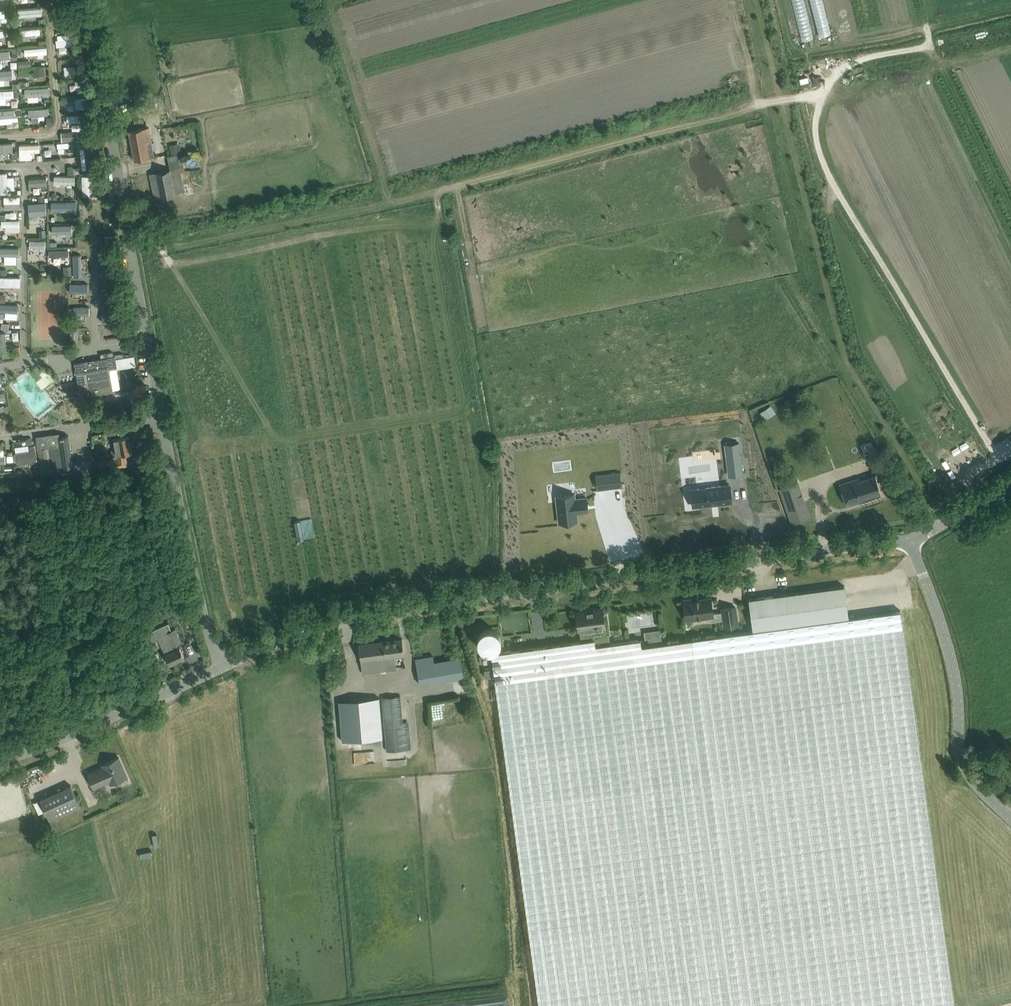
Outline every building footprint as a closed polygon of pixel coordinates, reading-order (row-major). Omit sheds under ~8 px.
[(22,21),(45,20),(45,8),(21,8),(22,21)] [(44,29),(23,28),(22,37),(44,37),(44,29)] [(10,40),(10,32),(0,32),(0,40),(10,40)] [(62,45),(73,45),(72,35),(61,35),(62,45)] [(28,58),(51,57),(51,50),(28,51),(28,58)] [(11,60),(11,52),(0,52),(0,60),(11,60)] [(38,78),(49,77),(48,67),(37,68),(38,78)] [(15,72),(0,72),(0,80),(15,80),(15,72)] [(29,89),(29,99),(54,98),(54,89),(29,89)] [(17,99),(17,92),(0,92),(0,100),(17,99)] [(66,109),(83,109),(83,98),(65,98),(66,109)] [(161,105),(146,108),(149,120),(164,117),(161,105)] [(42,118),(53,117),(52,109),(33,111),(34,121),(42,120),(42,118)] [(1,112),(2,123),(20,122),(19,112),(1,112)] [(71,117),(71,125),(91,124),(91,116),(71,117)] [(144,129),(129,131),(134,160),(154,157),(152,144),(146,145),(144,129)] [(62,141),(74,140),(73,132),(61,132),(62,141)] [(18,154),(17,144),(0,145),(0,155),(18,154)] [(23,148),(23,160),(43,159),(43,147),(23,148)] [(90,158),(90,171),(98,171),(99,149),(85,149),(85,158),(90,158)] [(185,191),(180,167),(184,166),(181,153),(167,155),(170,169),(149,173),(154,197),(185,191)] [(58,186),(80,187),(80,178),(58,177),(58,186)] [(23,198),(8,198),(8,209),(24,209),(23,198)] [(55,204),(56,212),(76,211),(76,203),(55,204)] [(32,224),(44,224),(43,216),(50,216),(50,204),(32,204),(32,224)] [(80,217),(80,224),(95,225),(95,217),(80,217)] [(7,221),(6,233),(23,234),(23,222),(7,221)] [(52,236),(76,235),(75,227),(52,227),(52,236)] [(883,236),(886,239),(884,241),(889,247),(894,243),(891,239),(893,238),(887,232),(883,236)] [(50,248),(50,239),(33,238),(33,248),(50,248)] [(20,253),(20,243),(4,243),(5,253),(20,253)] [(104,243),(103,256),(115,257),(116,243),(104,243)] [(54,251),(54,265),(68,264),(68,251),(54,251)] [(86,261),(77,260),(77,278),(85,278),(86,261)] [(117,278),(117,266),(103,266),(104,278),(117,278)] [(5,284),(4,292),(11,292),(10,300),(20,301),(20,284),(5,284)] [(75,294),(89,294),(89,285),(75,285),(75,294)] [(116,306),(115,295),(103,295),(103,306),(116,306)] [(76,309),(76,317),(91,318),(92,310),(76,309)] [(2,340),(22,341),(22,333),(2,332),(2,340)] [(90,332),(74,332),(73,340),(90,341),(90,332)] [(75,363),(75,364),(79,385),(86,384),(86,387),(85,387),(86,393),(87,393),(87,394),(113,390),(109,368),(117,367),(115,356),(75,363)] [(764,414),(769,422),(780,415),(774,407),(764,414)] [(73,466),(68,436),(68,435),(59,437),(58,434),(36,437),(42,475),(52,474),(51,469),(73,466)] [(125,453),(131,451),(129,436),(112,439),(114,449),(111,450),(113,459),(93,463),(95,470),(114,467),(127,465),(125,453)] [(742,470),(739,442),(731,443),(731,440),(726,441),(726,444),(725,444),(728,472),(742,470)] [(17,462),(17,464),(37,461),(35,445),(28,446),(29,450),(14,452),(16,462),(17,462)] [(620,472),(596,475),(597,489),(621,486),(620,472)] [(860,499),(881,492),(875,474),(860,479),(859,477),(839,484),(846,505),(861,500),(860,499)] [(797,481),(782,486),(779,487),(792,523),(810,517),(797,481)] [(732,502),(730,484),(697,488),(699,506),(732,502)] [(574,494),(556,496),(559,522),(577,520),(576,512),(588,511),(586,497),(575,499),(574,494)] [(902,610),(849,617),(844,585),(748,598),(752,628),(752,630),(642,645),(641,639),(609,643),(596,645),(595,638),(585,639),(545,644),(545,646),(530,648),(491,653),(495,678),(528,920),(540,1005),(956,1005),(943,912),(923,763),(902,610)] [(691,598),(683,600),(686,620),(687,620),(688,618),(700,616),(702,618),(708,617),(709,621),(723,619),(724,626),(738,624),(735,607),(721,608),(722,612),(713,613),(711,597),(693,600),(691,598)] [(181,606),(173,608),(175,616),(183,614),(181,606)] [(577,613),(579,629),(584,628),(585,639),(595,638),(596,645),(609,643),(608,632),(609,632),(607,612),(603,613),(603,609),(593,611),(593,610),(587,610),(587,611),(577,613)] [(165,633),(157,637),(165,655),(170,664),(184,657),(179,647),(178,647),(177,644),(182,642),(175,628),(165,633)] [(404,655),(402,638),(359,644),(362,673),(397,668),(395,657),(404,655)] [(427,656),(415,658),(419,684),(465,676),(462,656),(428,662),(427,656)] [(385,751),(411,749),(409,725),(403,725),(401,695),(381,696),(385,751)] [(378,697),(338,700),(341,740),(381,737),(378,697)] [(435,718),(446,717),(446,705),(435,706),(435,718)] [(103,766),(88,773),(94,788),(110,781),(111,783),(127,776),(119,757),(102,764),(103,766)] [(71,785),(40,799),(50,821),(81,807),(71,785)]
